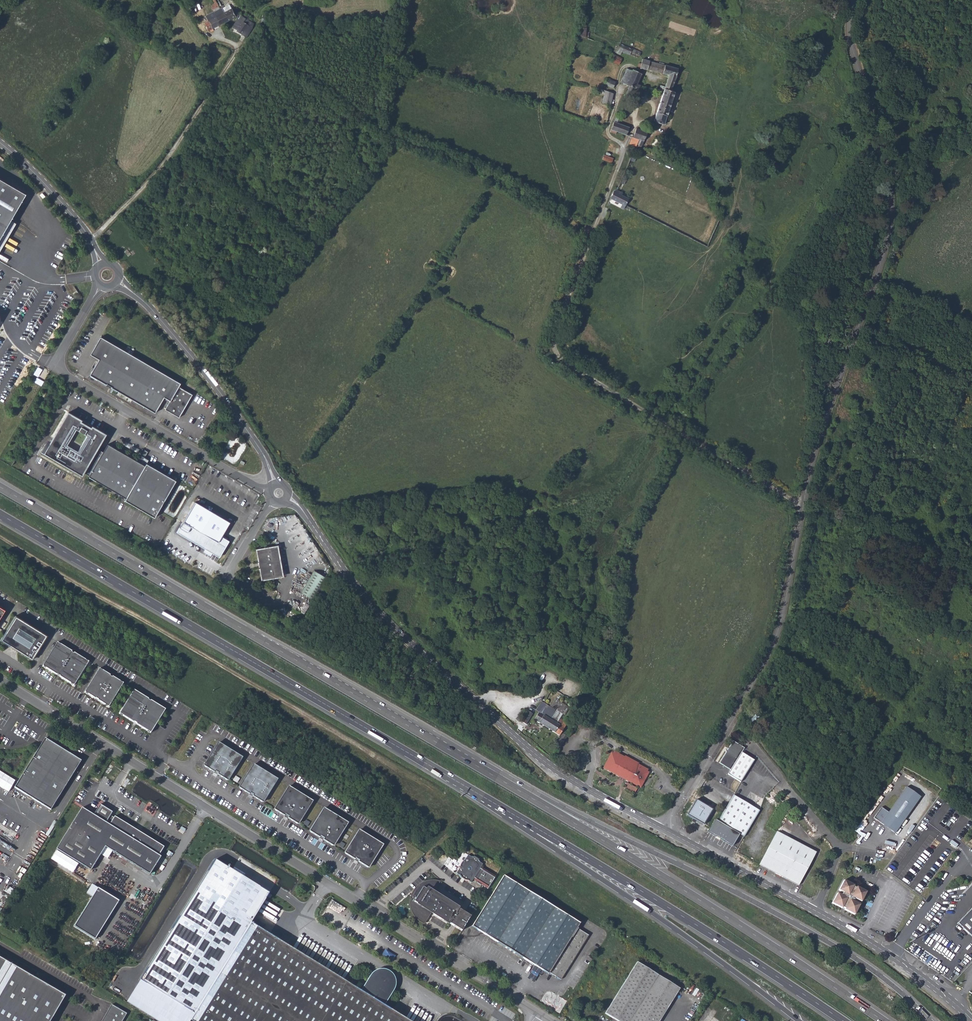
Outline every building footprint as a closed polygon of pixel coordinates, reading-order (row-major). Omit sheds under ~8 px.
[(196,11),(202,8),(197,0),(195,0),(191,3),(196,11)] [(237,31),(241,35),(246,37),(252,28),(254,22),(249,20),(250,16),(246,14),(243,17),(239,14),(237,10),(233,12),(231,9),(229,10),(224,12),(222,8),(220,9),(217,11),(223,23),(236,17),(237,18),(235,24),(239,27),(237,31)] [(208,21),(204,23),(208,31),(223,23),(217,11),(214,13),(213,12),(205,16),(208,21)] [(262,21),(272,25),(274,19),(264,16),(262,21)] [(632,52),(639,56),(641,53),(632,47),(624,45),(623,48),(618,46),(617,49),(615,52),(616,52),(621,54),(622,52),(630,55),(632,52)] [(612,60),(620,65),(623,58),(615,54),(613,59),(612,60)] [(660,85),(658,91),(663,92),(673,96),(675,92),(672,91),(674,89),(672,88),(676,75),(675,75),(677,69),(643,59),(640,68),(668,75),(665,86),(660,85)] [(637,84),(641,74),(633,69),(632,71),(627,68),(621,82),(630,86),(625,96),(631,98),(635,88),(637,84)] [(616,82),(615,81),(607,78),(605,83),(604,84),(612,88),(616,82)] [(602,102),(611,104),(613,94),(605,90),(602,102)] [(663,92),(654,120),(663,124),(673,96),(663,92)] [(628,105),(631,98),(625,96),(622,102),(628,105)] [(621,119),(616,117),(610,131),(616,134),(616,131),(626,134),(629,127),(619,123),(621,119)] [(636,128),(630,144),(640,148),(647,132),(636,128)] [(606,150),(615,153),(618,145),(610,142),(606,150)] [(602,159),(611,162),(613,157),(604,154),(602,159)] [(6,222),(21,195),(0,182),(0,232),(6,222)] [(621,191),(617,189),(616,191),(614,191),(610,197),(624,205),(628,198),(620,194),(621,191)] [(6,222),(0,232),(0,244),(11,224),(6,222)] [(130,246),(135,251),(141,246),(136,241),(130,246)] [(180,384),(100,337),(90,355),(98,359),(89,375),(106,385),(106,384),(111,387),(111,388),(154,413),(164,397),(169,401),(164,410),(179,418),(192,395),(178,387),(180,384)] [(81,421),(67,413),(45,451),(42,449),(40,452),(81,476),(83,473),(89,476),(88,477),(126,499),(124,501),(154,518),(175,481),(146,464),(145,466),(140,463),(107,444),(103,452),(101,455),(95,452),(97,449),(105,435),(92,427),(91,428),(80,422),(81,421)] [(141,455),(138,461),(145,465),(147,460),(144,459),(145,457),(141,455)] [(203,548),(219,557),(223,551),(221,549),(226,542),(218,538),(227,522),(193,502),(181,523),(180,522),(176,529),(188,536),(194,540),(200,546),(202,544),(204,545),(203,548)] [(276,546),(254,550),(260,582),(283,577),(276,546)] [(314,568),(301,590),(314,597),(326,575),(314,568)] [(46,635),(16,616),(1,640),(32,659),(46,635)] [(72,651),(57,642),(42,666),(57,675),(57,674),(60,675),(59,676),(74,685),(88,662),(74,652),(73,653),(71,652),(72,651)] [(99,668),(84,692),(95,699),(96,698),(98,699),(98,700),(108,707),(123,683),(112,676),(112,677),(109,676),(110,675),(99,668)] [(134,690),(119,713),(134,723),(134,722),(136,723),(136,724),(150,733),(165,709),(151,700),(150,701),(148,700),(148,699),(134,690)] [(541,724),(559,735),(567,722),(560,718),(557,722),(550,718),(554,711),(543,705),(535,718),(541,724)] [(522,721),(526,723),(532,713),(528,710),(522,721)] [(556,744),(560,747),(561,747),(568,736),(562,733),(556,744)] [(45,739),(15,788),(51,810),(81,761),(45,739)] [(727,774),(739,782),(753,760),(740,752),(743,748),(732,741),(718,763),(729,770),(727,774)] [(217,743),(204,765),(204,767),(214,772),(215,771),(218,773),(217,775),(227,780),(229,780),(242,759),(241,757),(219,743),(217,743)] [(606,763),(638,781),(635,786),(640,789),(648,774),(646,773),(647,771),(638,766),(637,768),(622,760),(624,758),(613,752),(612,755),(611,754),(606,763)] [(622,760),(637,768),(638,766),(639,764),(625,756),(624,758),(622,760)] [(622,779),(635,786),(638,781),(606,763),(603,768),(622,779)] [(253,765),(239,787),(239,788),(249,794),(250,793),(253,795),(252,797),(262,802),(264,802),(277,780),(277,779),(254,765),(253,765)] [(10,791),(16,779),(0,770),(0,785),(10,791)] [(289,787),(288,787),(274,809),(275,810),(284,816),(285,815),(288,817),(287,818),(297,824),(299,824),(312,802),(312,800),(289,787)] [(874,818),(895,833),(920,797),(906,788),(889,812),(881,807),(874,818)] [(738,834),(743,837),(758,810),(732,795),(717,821),(714,819),(707,831),(731,846),(738,834)] [(686,815),(702,824),(711,809),(695,800),(686,815)] [(82,807),(56,849),(91,870),(105,847),(150,874),(161,856),(159,855),(164,846),(143,834),(144,832),(133,825),(132,827),(114,816),(113,817),(110,815),(112,812),(100,804),(93,815),(82,807)] [(325,809),(323,809),(310,831),(310,833),(320,839),(321,837),(324,839),(323,841),(333,847),(334,846),(348,824),(348,823),(325,809)] [(755,823),(752,830),(758,833),(761,825),(755,823)] [(361,831),(359,831),(345,853),(346,855),(355,861),(356,859),(360,862),(359,863),(369,869),(383,847),(383,845),(361,831)] [(757,863),(797,884),(814,851),(774,831),(757,863)] [(487,889),(494,878),(480,867),(482,865),(478,862),(478,860),(477,859),(475,858),(474,858),(472,858),(469,856),(465,862),(463,862),(461,864),(461,866),(461,868),(457,874),(462,877),(462,879),(463,880),(465,881),(467,880),(471,883),(474,879),(477,881),(476,882),(482,886),(487,889)] [(188,1020),(248,922),(268,890),(217,859),(128,1002),(159,1020),(188,1020)] [(548,975),(549,974),(550,972),(554,975),(558,975),(562,977),(587,936),(576,928),(578,923),(502,876),(471,928),(548,975)] [(843,909),(852,914),(858,904),(854,902),(855,899),(859,902),(865,892),(855,886),(854,888),(852,887),(852,885),(843,880),(837,890),(840,892),(839,894),(836,892),(830,902),(840,908),(841,907),(844,908),(843,909)] [(438,883),(438,882),(432,882),(427,883),(421,885),(417,888),(413,893),(410,898),(408,903),(407,909),(408,914),(409,916),(413,919),(420,906),(416,904),(409,915),(409,914),(409,909),(409,903),(411,898),(414,893),(418,889),(422,886),(427,884),(433,883),(438,883)] [(409,914),(409,915),(416,904),(420,906),(448,923),(456,909),(432,894),(433,892),(435,894),(438,889),(435,887),(438,883),(433,883),(427,884),(422,886),(418,889),(414,893),(411,898),(409,903),(409,909),(409,914)] [(98,887),(74,926),(94,938),(119,899),(98,887)] [(971,936),(971,908),(958,923),(971,936)] [(470,917),(456,909),(448,923),(461,932),(470,917)] [(190,1020),(400,1020),(378,1007),(387,993),(382,990),(388,982),(373,973),(359,996),(300,960),(292,955),(275,944),(277,940),(248,922),(188,1020),(190,1020)] [(277,940),(275,944),(292,955),(300,960),(359,996),(373,973),(388,982),(382,990),(387,993),(378,1007),(400,1020),(409,1020),(383,1005),(395,986),(395,984),(395,982),(395,981),(395,979),(394,976),(393,975),(391,972),(389,971),(387,970),(385,969),(384,968),(383,968),(382,968),(381,968),(378,968),(377,969),(374,970),(372,971),(371,972),(360,990),(277,940)] [(65,995),(0,958),(0,1020),(50,1020),(65,995)] [(604,1014),(616,1020),(658,1020),(678,989),(636,962),(604,1014)] [(549,974),(560,981),(562,977),(558,975),(554,975),(550,972),(549,974)] [(111,1005),(102,1020),(122,1020),(127,1014),(111,1005)]
